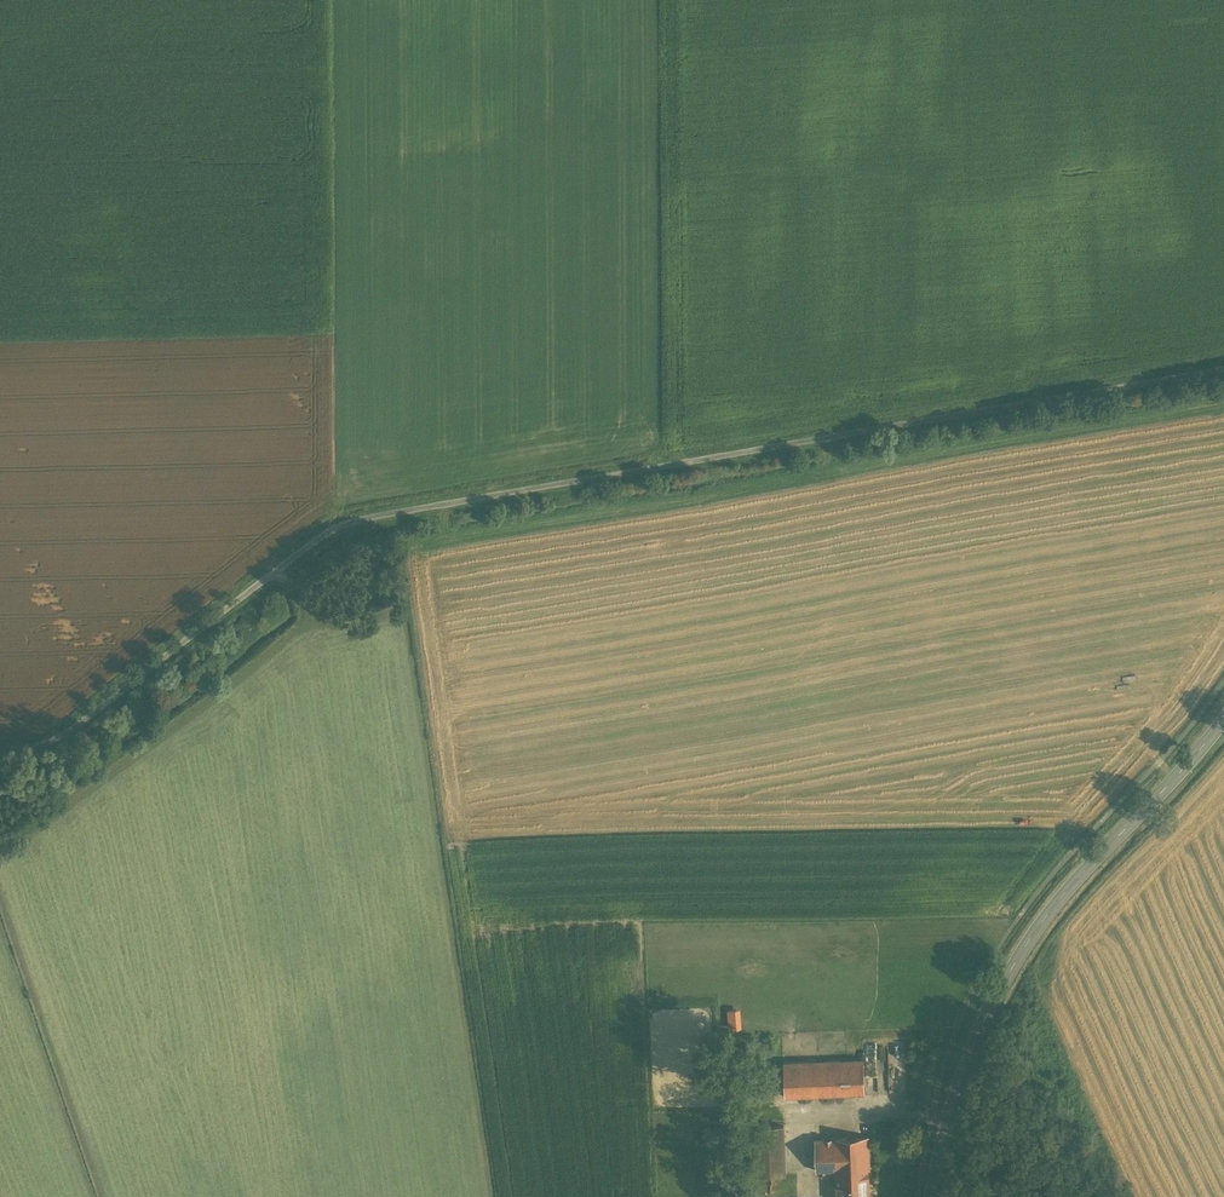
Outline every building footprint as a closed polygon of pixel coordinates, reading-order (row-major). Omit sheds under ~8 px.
[(746,1069),(747,1092),(771,1091),(770,1068),(768,1068),(767,1044),(755,1045),(756,1068),(746,1069)] [(864,1059),(784,1062),(785,1096),(865,1092),(864,1059)] [(853,1178),(869,1177),(867,1136),(815,1138),(817,1170),(837,1169),(837,1176),(853,1176),(853,1178)] [(778,1139),(753,1140),(755,1174),(779,1173),(778,1139)] [(837,1176),(838,1196),(870,1196),(869,1177),(853,1178),(853,1176),(837,1176)]
